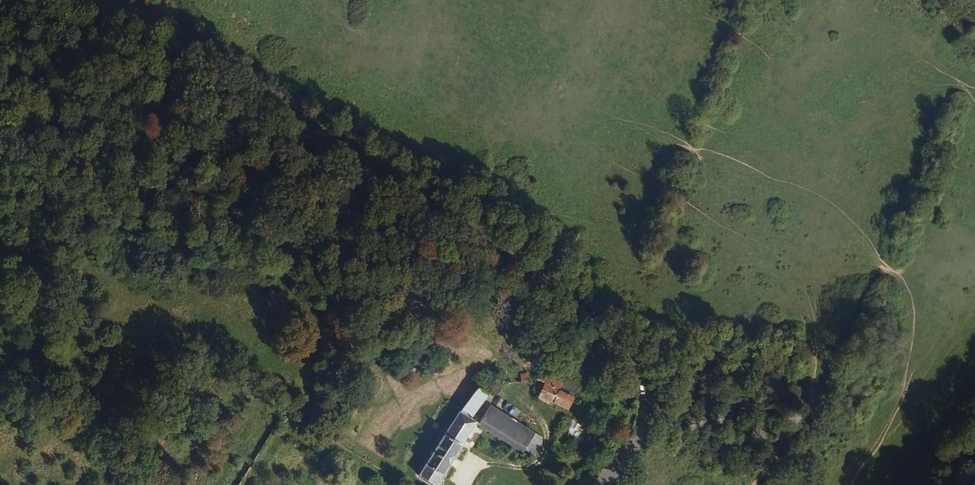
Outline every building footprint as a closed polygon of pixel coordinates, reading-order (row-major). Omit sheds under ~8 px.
[(449,250),(439,244),(434,253),(443,258),(449,250)] [(482,358),(481,351),(460,355),(462,362),(482,358)] [(577,359),(565,358),(565,368),(564,379),(575,380),(577,359)] [(526,372),(517,373),(517,380),(527,379),(526,372)] [(574,387),(542,373),(532,396),(564,410),(574,387)] [(483,394),(473,387),(410,479),(419,484),(430,484),(470,427),(463,422),(483,394)] [(489,404),(477,424),(519,450),(531,430),(489,404)] [(307,478),(299,473),(292,484),(303,484),(307,478)]
